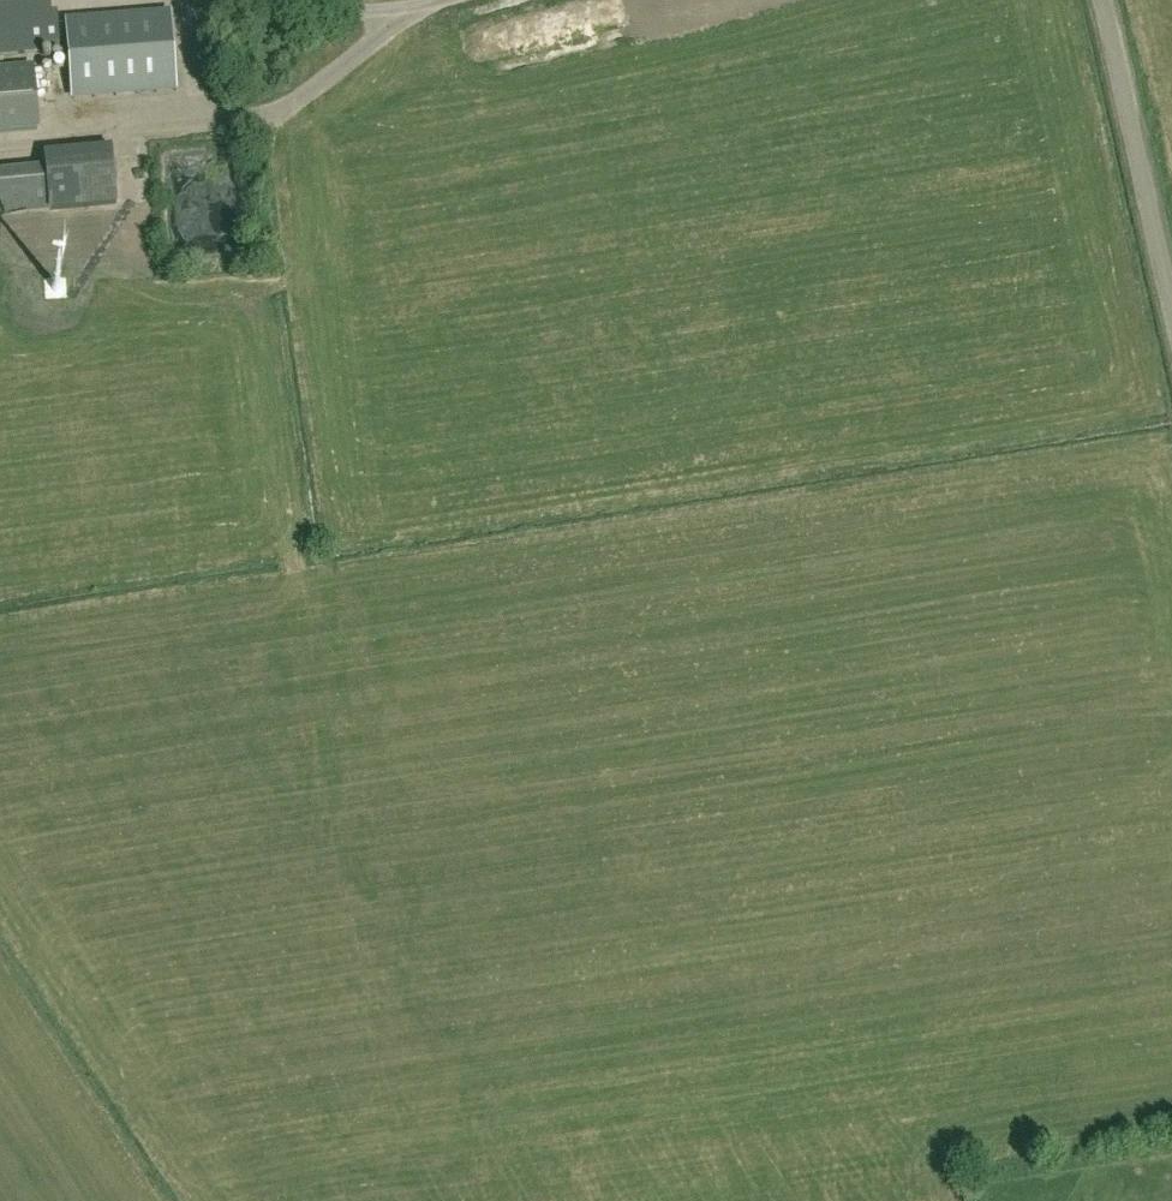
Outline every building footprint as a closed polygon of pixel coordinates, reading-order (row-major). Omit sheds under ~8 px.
[(58,50),(56,17),(49,18),(47,0),(0,0),(0,55),(58,50)] [(147,12),(151,111),(190,110),(188,38),(179,38),(178,11),(147,12)] [(133,17),(67,23),(72,78),(138,72),(133,17)] [(37,130),(31,67),(0,70),(0,134),(37,130)] [(177,159),(179,236),(237,235),(235,158),(177,159)] [(53,208),(50,170),(0,173),(0,211),(53,208)] [(17,238),(37,233),(33,218),(13,223),(17,238)]
